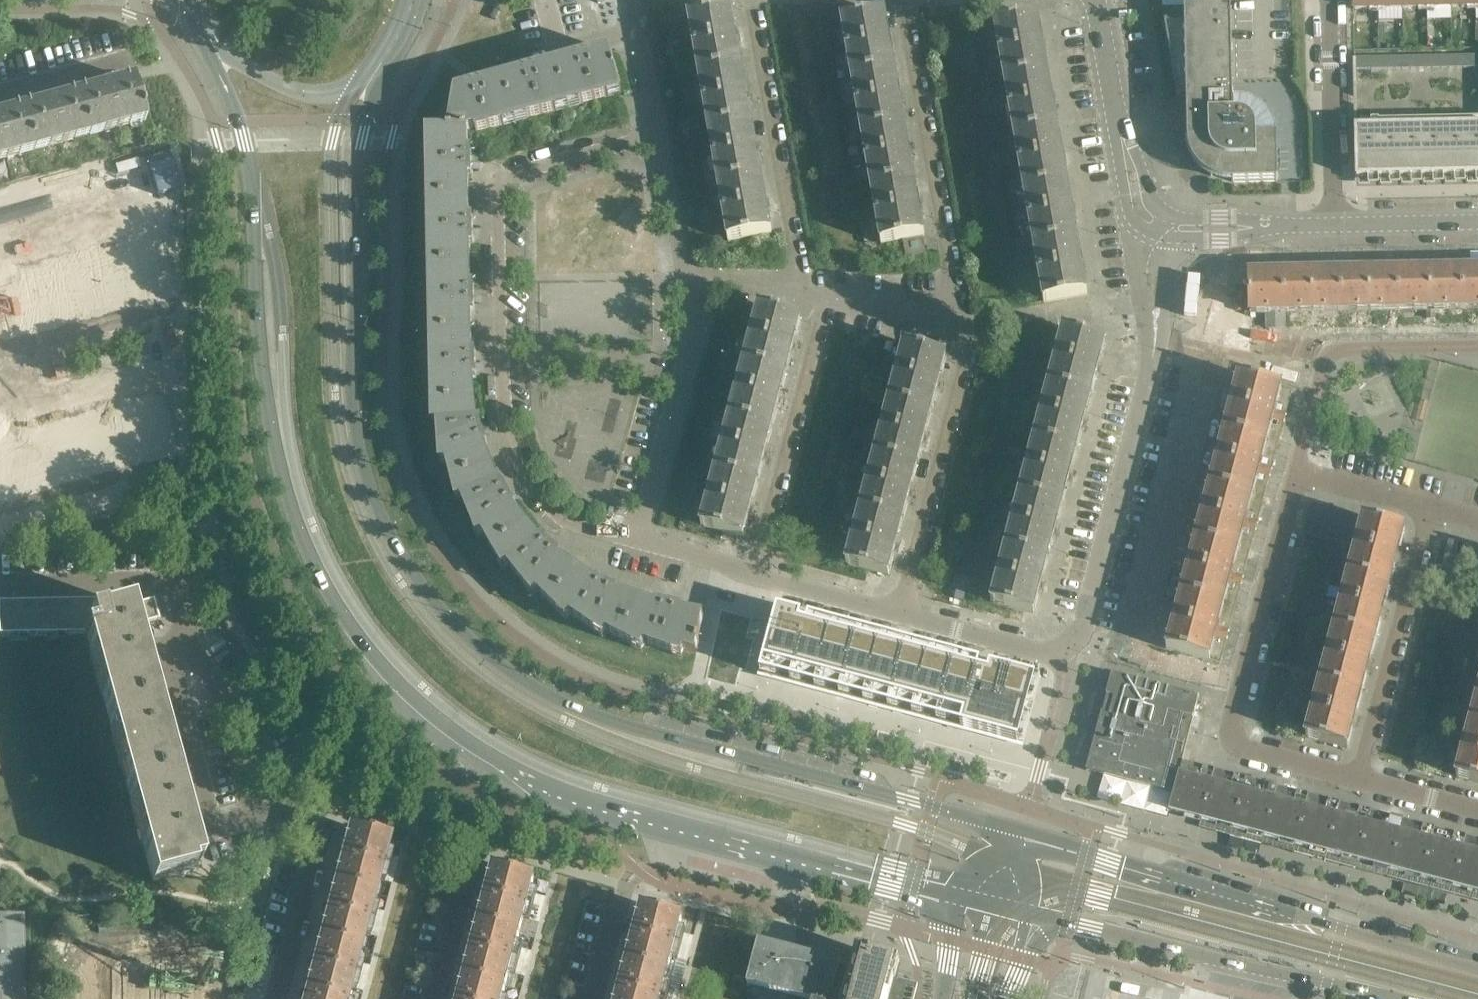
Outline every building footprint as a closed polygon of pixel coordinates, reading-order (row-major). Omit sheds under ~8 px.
[(1231,6),(1214,7),(1214,0),(1202,0),(1202,1),(1202,7),(1185,7),(1185,23),(1168,24),(1168,22),(1165,23),(1178,97),(1181,96),(1181,95),(1187,95),(1188,140),(1188,143),(1189,148),(1190,152),(1192,155),(1194,159),(1197,164),(1200,168),(1204,171),(1208,174),(1212,177),(1217,179),(1220,180),(1225,181),(1229,182),(1232,182),(1278,181),(1277,135),(1275,135),(1275,133),(1275,130),(1275,127),(1274,124),(1274,123),(1273,120),(1273,118),(1271,116),(1269,112),(1267,109),(1265,107),(1262,103),(1259,102),(1255,99),(1253,98),(1250,97),(1247,96),(1244,95),(1239,95),(1236,95),(1233,95),(1231,6)] [(1378,0),(1353,0),(1353,9),(1378,9),(1378,0)] [(1402,0),(1378,0),(1378,9),(1403,9),(1402,0)] [(1427,0),(1402,0),(1403,9),(1427,8),(1427,0)] [(1451,0),(1427,0),(1427,8),(1451,8),(1451,0)] [(501,12),(496,9),(490,18),(496,21),(501,12)] [(740,67),(734,35),(730,11),(689,18),(699,74),(740,67)] [(893,70),(887,38),(883,14),(842,21),(852,78),(893,70)] [(1046,73),(1040,41),(1036,17),(995,24),(1005,81),(1046,73)] [(622,93),(611,53),(610,50),(556,65),(567,107),(622,93)] [(1477,67),(1477,55),(1354,58),(1355,70),(1477,67)] [(567,107),(556,65),(503,79),(515,122),(567,107)] [(750,122),(744,90),(740,67),(699,74),(709,130),(750,122)] [(903,125),(897,93),(893,70),(852,78),(862,133),(903,125)] [(1056,129),(1050,96),(1046,73),(1005,81),(1015,136),(1056,129)] [(147,125),(136,79),(91,89),(92,96),(106,93),(108,101),(95,104),(95,107),(74,112),(74,111),(50,117),(51,123),(26,129),(28,139),(0,145),(0,158),(147,125)] [(515,122),(503,79),(455,92),(448,131),(468,130),(475,129),(477,132),(515,122)] [(760,178),(754,145),(750,122),(709,130),(719,185),(760,178)] [(912,181),(907,148),(903,125),(862,133),(872,188),(912,181)] [(1357,178),(1477,175),(1477,126),(1356,128),(1357,178)] [(1065,184),(1060,151),(1056,129),(1015,136),(1024,191),(1065,184)] [(470,199),(469,163),(468,130),(448,131),(428,132),(428,133),(429,200),(470,199)] [(770,234),(764,200),(760,178),(719,185),(729,241),(770,234)] [(922,237),(916,203),(912,181),(872,188),(881,244),(904,240),(922,237)] [(1075,239),(1069,206),(1065,184),(1024,191),(1034,246),(1075,239)] [(471,267),(470,230),(470,199),(429,200),(431,267),(471,267)] [(0,270),(0,325),(164,281),(150,230),(0,270)] [(925,253),(922,237),(904,240),(907,257),(925,253)] [(1085,295),(1079,261),(1075,239),(1034,246),(1044,302),(1085,295)] [(472,334),(472,297),(471,267),(431,267),(432,335),(472,334)] [(785,374),(794,337),(799,318),(759,307),(745,363),(785,374)] [(1089,397),(1099,360),(1104,341),(1064,330),(1049,386),(1089,397)] [(473,372),(473,364),(472,334),(432,335),(433,405),(476,404),(473,372)] [(930,412),(940,375),(945,356),(904,346),(890,402),(930,412)] [(771,427),(779,394),(785,374),(745,363),(730,417),(771,427)] [(1220,658),(1280,383),(1235,373),(1175,648),(1220,658)] [(1075,450),(1085,414),(1089,397),(1049,386),(1035,440),(1075,450)] [(0,429),(0,484),(161,440),(147,389),(0,429)] [(915,466),(924,434),(930,412),(890,402),(875,456),(915,466)] [(494,468),(481,437),(479,430),(476,404),(433,405),(434,416),(437,416),(441,455),(446,455),(453,485),(494,468)] [(756,482),(765,449),(771,427),(730,417),(716,471),(756,482)] [(1061,504),(1070,468),(1075,450),(1035,440),(1021,493),(1061,504)] [(901,520),(910,488),(915,466),(875,456),(861,509),(901,520)] [(527,525),(512,506),(509,502),(505,495),(494,468),(453,485),(455,493),(460,491),(475,528),(478,526),(494,552),(527,525)] [(742,537),(751,503),(756,482),(716,471),(701,526),(742,537)] [(1047,559),(1056,522),(1061,504),(1021,493),(1006,548),(1047,559)] [(887,575),(896,542),(901,520),(861,509),(847,564),(887,575)] [(1343,544),(1350,514),(1338,511),(1330,541),(1343,544)] [(1355,547),(1363,519),(1364,519),(1364,518),(1350,514),(1343,544),(1355,547)] [(1388,584),(1398,549),(1403,529),(1364,519),(1363,519),(1355,547),(1348,574),(1388,584)] [(577,570),(551,552),(545,547),(527,525),(494,552),(499,560),(503,558),(528,589),(531,585),(553,606),(577,570)] [(1475,547),(1468,577),(1477,580),(1477,548),(1475,547)] [(1032,613),(1041,580),(1047,559),(1006,548),(992,603),(1032,613)] [(624,641),(637,600),(610,591),(608,590),(603,588),(577,570),(553,606),(560,613),(563,610),(596,632),(598,628),(624,641)] [(1374,639),(1384,602),(1388,584),(1348,574),(1334,628),(1374,639)] [(699,640),(704,616),(667,609),(665,609),(637,600),(624,641),(633,645),(635,642),(673,653),(674,649),(697,653),(697,652),(698,645),(700,640),(699,640)] [(144,641),(140,624),(144,623),(139,603),(116,609),(115,603),(115,602),(83,603),(0,604),(0,636),(83,635),(84,639),(87,639),(152,882),(193,871),(187,849),(200,846),(144,641)] [(778,610),(761,675),(1017,744),(1034,679),(990,668),(988,675),(980,673),(982,665),(964,660),(962,667),(956,665),(958,659),(940,654),(938,661),(932,659),(933,652),(915,647),(913,654),(907,652),(909,646),(891,641),(889,647),(883,646),(885,639),(867,634),(865,641),(858,639),(860,633),(842,628),(840,634),(834,633),(836,626),(818,621),(816,628),(801,624),(803,617),(778,610)] [(1360,693),(1369,656),(1374,639),(1334,628),(1320,682),(1360,693)] [(1182,761),(1199,697),(1112,674),(1106,695),(1107,695),(1103,713),(1102,712),(1087,770),(1092,772),(1097,773),(1103,775),(1163,790),(1164,791),(1164,790),(1174,792),(1182,761)] [(1345,748),(1354,715),(1360,693),(1320,682),(1305,737),(1345,748)] [(1470,722),(1477,724),(1477,691),(1470,722)] [(1470,722),(1455,777),(1477,783),(1477,724),(1470,722)] [(1201,819),(1211,780),(1212,781),(1215,769),(1182,761),(1174,792),(1169,811),(1170,811),(1165,829),(1196,837),(1201,819)] [(1232,827),(1242,789),(1243,789),(1246,777),(1215,769),(1212,781),(1211,780),(1201,819),(1232,827)] [(1263,836),(1274,797),(1277,785),(1246,777),(1243,789),(1242,789),(1232,827),(1263,836)] [(1295,844),(1305,805),(1308,794),(1277,785),(1274,797),(1263,836),(1295,844)] [(1326,852),(1336,814),(1337,814),(1340,802),(1308,794),(1305,805),(1295,844),(1326,852)] [(1357,860),(1368,822),(1371,810),(1340,802),(1337,814),(1336,814),(1326,852),(1357,860)] [(1389,869),(1399,830),(1400,830),(1403,819),(1371,810),(1368,822),(1357,860),(1389,869)] [(1421,877),(1431,839),(1432,839),(1435,827),(1403,819),(1400,830),(1399,830),(1389,869),(1421,877)] [(1452,885),(1462,847),(1464,847),(1467,835),(1435,827),(1432,839),(1431,839),(1421,877),(1452,885)] [(347,829),(333,883),(372,893),(376,879),(380,866),(383,855),(387,839),(367,834),(347,829)] [(1467,835),(1464,847),(1462,847),(1452,885),(1477,892),(1477,838),(1467,835)] [(380,866),(376,879),(392,883),(395,870),(398,859),(383,855),(380,866)] [(486,900),(481,922),(520,932),(524,918),(527,905),(530,894),(535,878),(514,873),(495,868),(489,891),(484,890),(482,899),(486,900)] [(333,883),(318,937),(358,948),(362,933),(368,909),(372,893),(333,883)] [(527,905),(524,918),(539,923),(546,898),(530,894),(527,905)] [(634,939),(628,961),(668,972),(672,958),(678,933),(682,918),(683,917),(662,912),(643,907),(637,930),(632,929),(630,938),(634,939)] [(368,909),(362,933),(377,937),(384,913),(368,909)] [(23,916),(0,916),(0,998),(24,998),(23,916)] [(472,954),(466,976),(506,987),(510,973),(513,960),(516,948),(520,932),(481,922),(474,945),(470,944),(468,953),(472,954)] [(678,933),(672,958),(687,962),(694,937),(678,933)] [(304,992),(332,998),(344,998),(347,988),(354,963),(358,948),(318,937),(304,992)] [(918,987),(899,982),(898,985),(891,983),(896,961),(861,952),(856,970),(840,966),(841,963),(802,953),(759,942),(747,986),(794,998),(796,998),(915,998),(918,987)] [(513,960),(510,973),(525,977),(532,952),(516,948),(513,960)] [(618,998),(661,998),(664,987),(668,972),(628,961),(622,984),(618,983),(616,992),(620,993),(618,998)] [(354,963),(347,988),(363,992),(370,967),(354,963)] [(81,968),(82,998),(209,998),(209,966),(81,968)] [(506,987),(466,976),(460,998),(503,998),(506,987)] [(661,998),(677,998),(679,991),(664,987),(661,998)]
